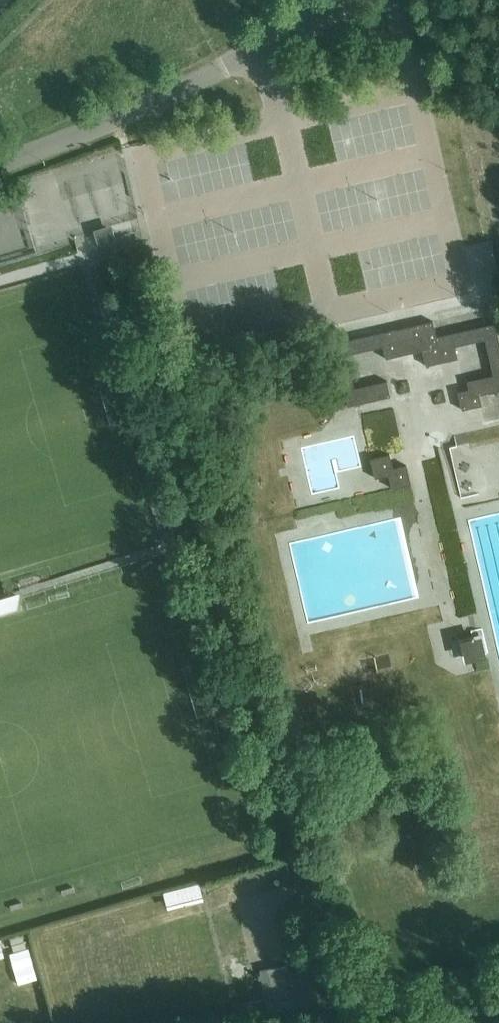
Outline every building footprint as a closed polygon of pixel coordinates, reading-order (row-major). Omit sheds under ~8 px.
[(21,205),(0,210),(0,263),(34,254),(21,205)] [(111,224),(93,230),(98,244),(116,238),(111,224)] [(498,390),(498,338),(495,323),(437,336),(434,320),(331,344),(345,407),(391,396),(387,380),(355,388),(347,354),(383,346),(386,359),(423,350),(426,366),(458,358),(455,346),(485,339),(494,374),(467,381),(469,389),(458,391),(462,410),(483,405),(480,394),(498,390)] [(389,475),(392,488),(412,484),(407,465),(394,468),(391,454),(371,458),(375,478),(389,475)] [(461,640),(466,661),(487,656),(482,635),(461,640)] [(157,888),(161,904),(191,897),(187,881),(157,888)] [(24,943),(3,948),(12,980),(32,975),(24,943)] [(309,978),(263,987),(266,999),(243,1004),(247,1022),(288,1022),(287,1020),(319,1014),(315,989),(320,988),(315,967),(308,969),(309,978)]
